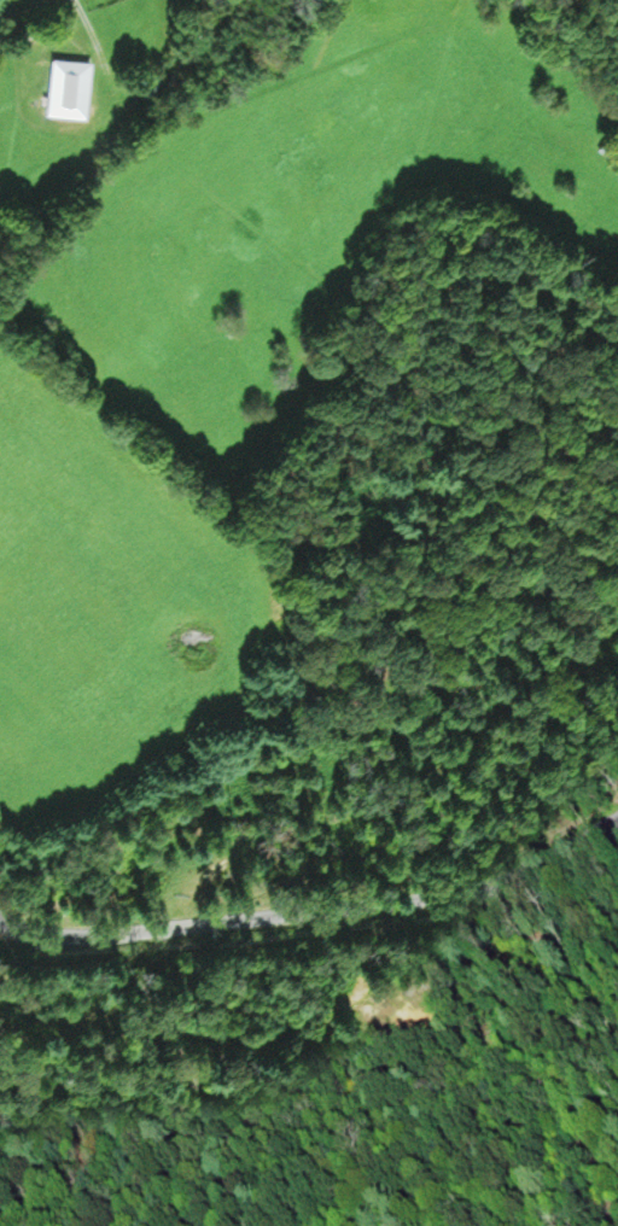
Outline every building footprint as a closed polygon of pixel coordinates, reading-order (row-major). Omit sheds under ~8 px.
[(65,66),(83,68),(81,103),(63,101),(65,66)]
